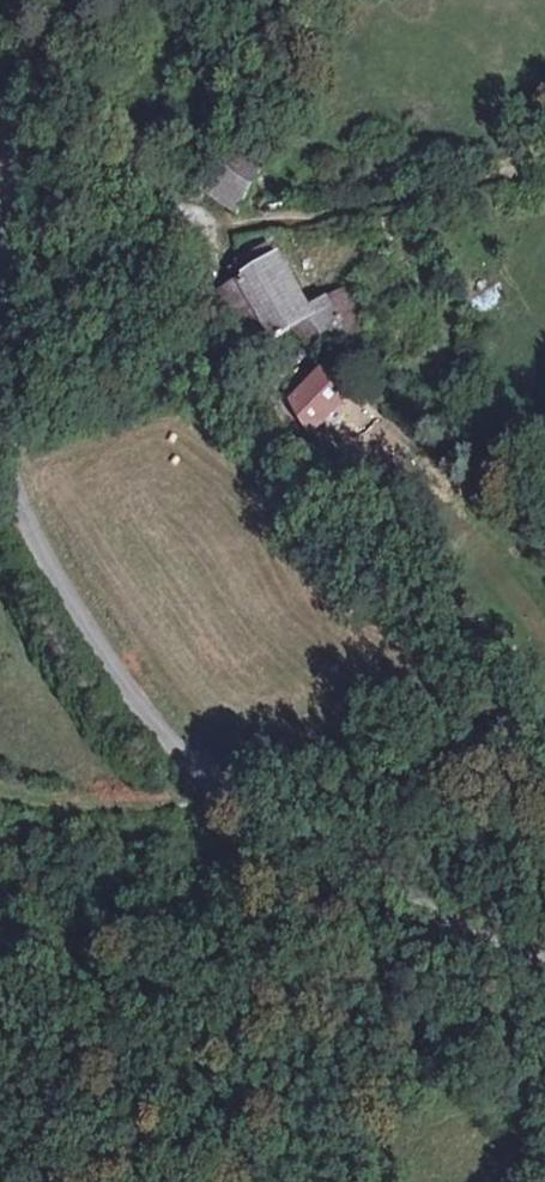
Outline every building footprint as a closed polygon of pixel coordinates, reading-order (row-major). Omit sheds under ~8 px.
[(242,264),(279,338),(301,326),(308,341),(356,322),(345,299),(317,308),(277,249),(242,264)] [(251,353),(279,338),(242,264),(230,269),(236,283),(216,294),(251,353)] [(318,377),(286,405),(301,430),(336,405),(318,377)]
